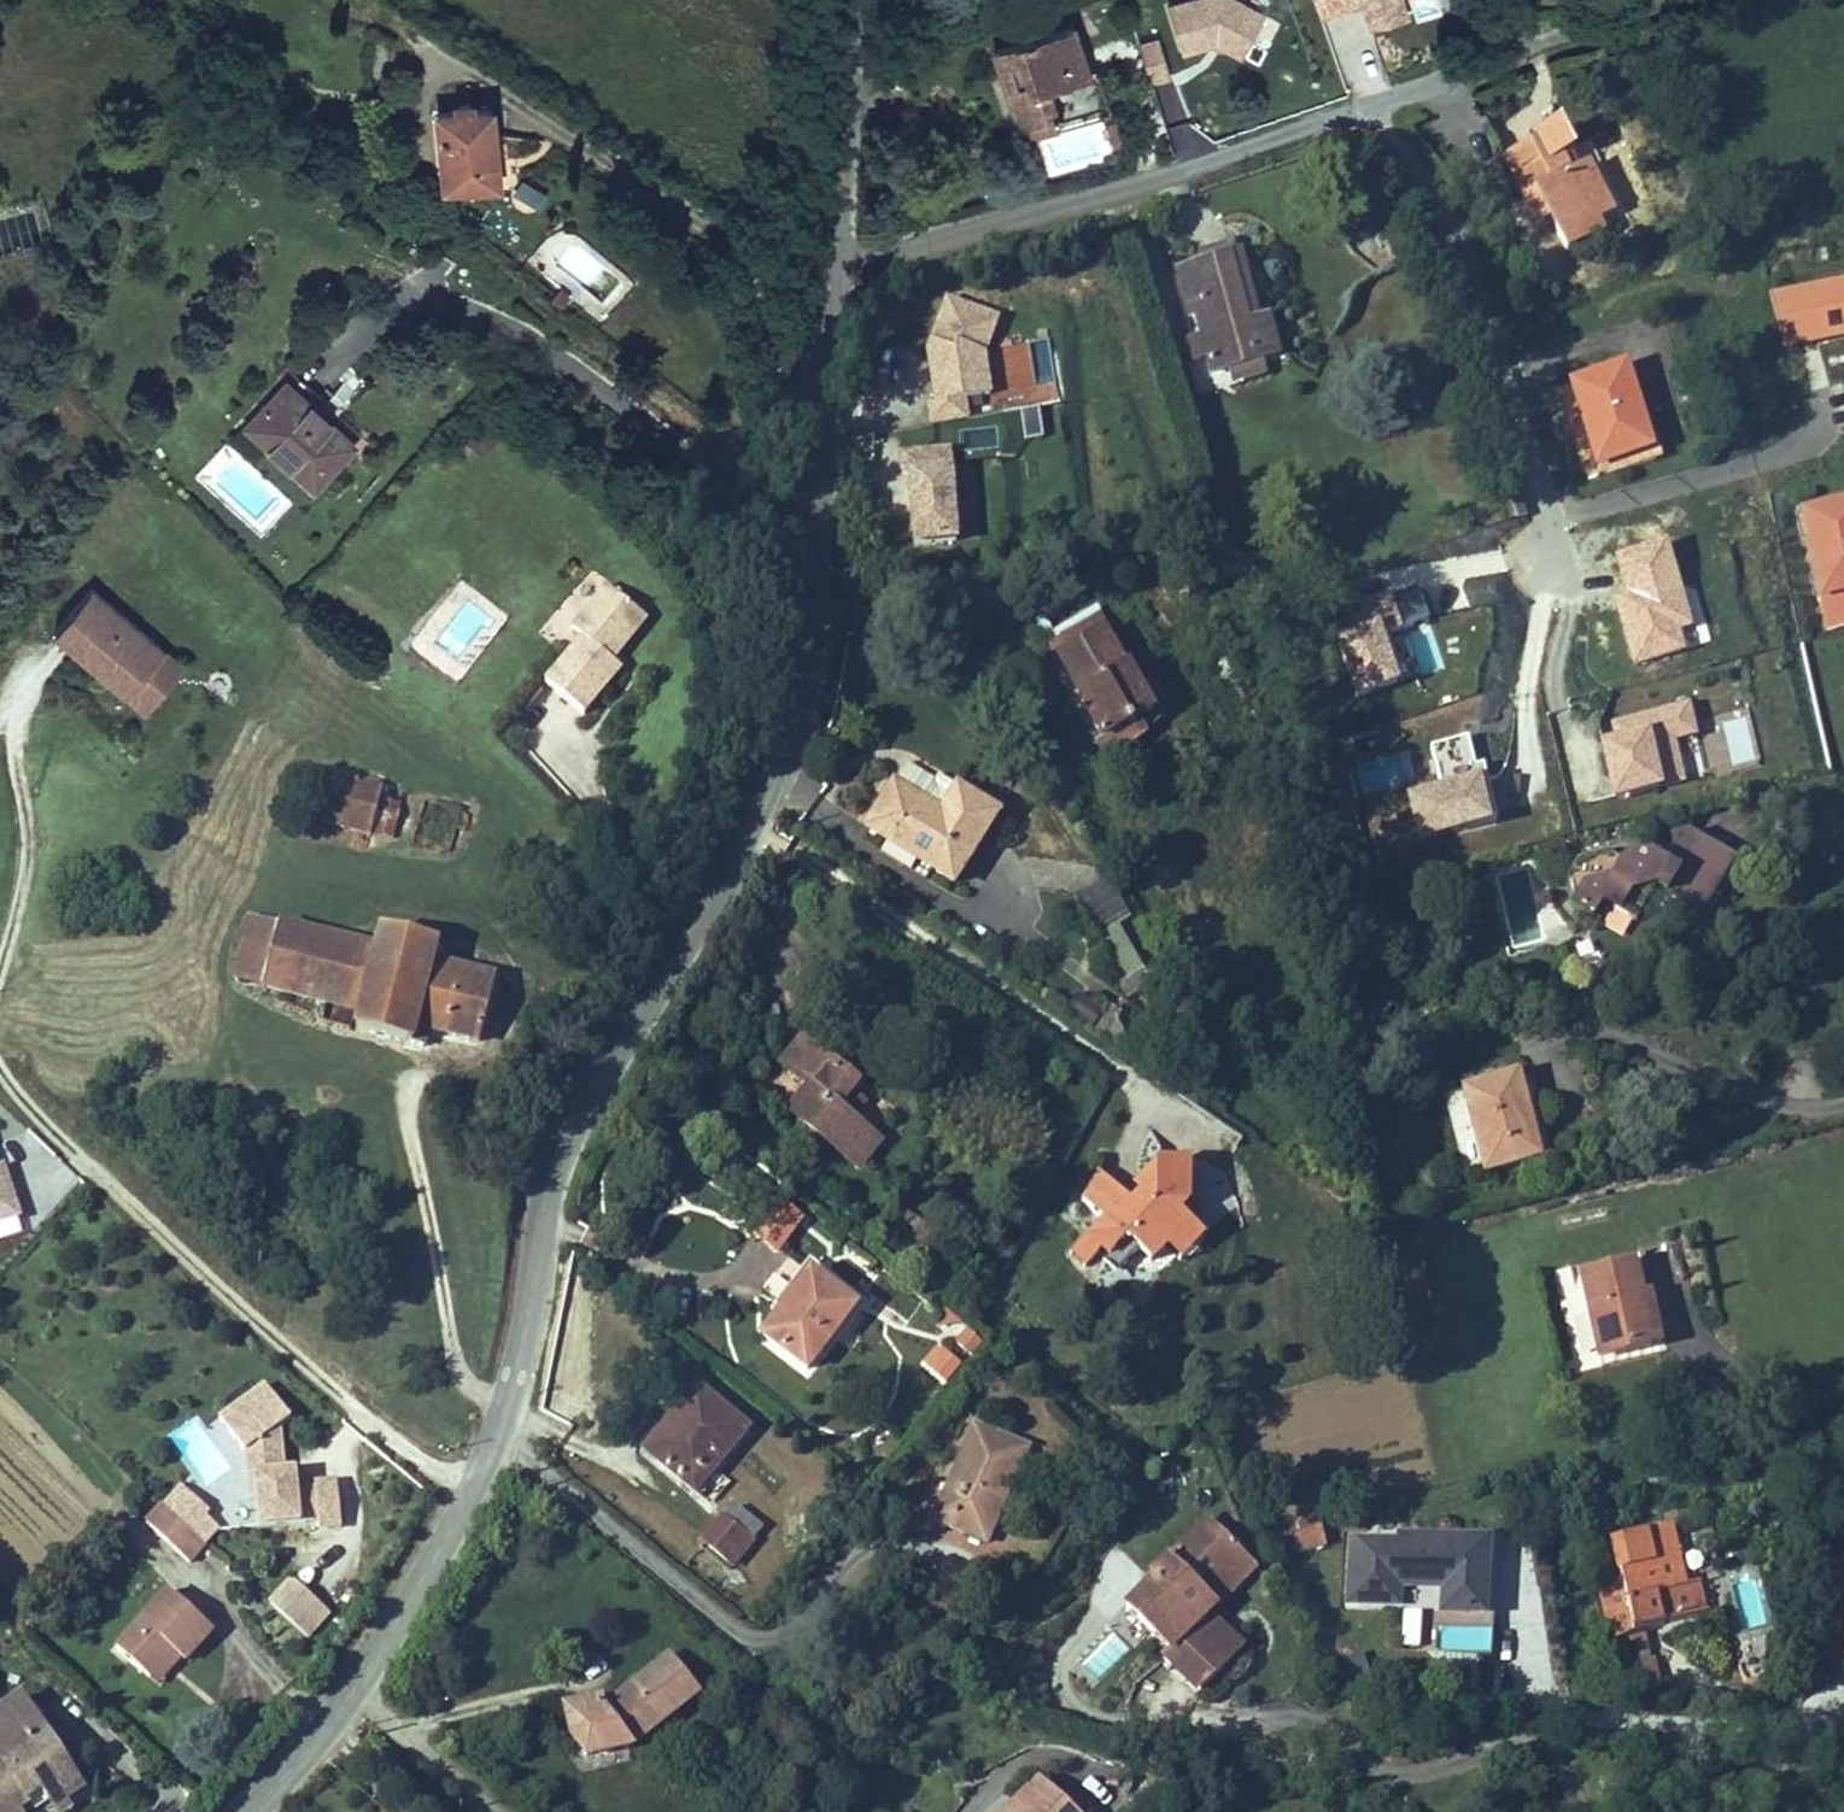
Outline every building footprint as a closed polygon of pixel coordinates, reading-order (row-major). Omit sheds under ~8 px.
[(1215,45),(1245,61),(1268,17),(1236,0),(1204,0),(1167,10),(1179,55),(1215,45)] [(1403,0),(1317,0),(1322,18),(1369,5),(1377,34),(1410,25),(1403,0)] [(1004,85),(1019,129),(1056,116),(1046,88),(1089,74),(1071,23),(992,50),(999,72),(1010,68),(1015,81),(1004,85)] [(1140,43),(1145,83),(1168,80),(1163,40),(1140,43)] [(1015,81),(1010,68),(999,72),(1004,85),(1015,81)] [(499,186),(496,162),(488,163),(485,133),(493,132),(490,108),(471,110),(471,107),(470,105),(468,103),(465,102),(462,102),(460,102),(458,104),(456,106),(455,108),(455,111),(436,113),(444,191),(499,186)] [(1598,223),(1612,216),(1589,168),(1577,174),(1568,155),(1573,153),(1560,127),(1537,138),(1539,144),(1507,159),(1525,195),(1529,194),(1543,221),(1551,217),(1568,252),(1585,244),(1579,231),(1598,223)] [(488,163),(496,162),(493,132),(485,133),(488,163)] [(512,200),(537,213),(545,199),(520,186),(512,200)] [(1543,221),(1529,194),(1525,195),(1539,223),(1543,221)] [(1579,231),(1585,244),(1603,234),(1598,223),(1579,231)] [(1213,262),(1232,257),(1229,244),(1202,251),(1205,264),(1213,262)] [(1241,255),(1232,257),(1250,325),(1259,323),(1241,255)] [(1208,354),(1213,372),(1233,367),(1250,363),(1256,361),(1278,355),(1269,320),(1259,323),(1250,325),(1232,257),(1213,262),(1205,264),(1181,271),(1192,314),(1197,313),(1203,337),(1208,354)] [(1773,295),(1780,347),(1843,337),(1843,284),(1773,295)] [(963,421),(961,402),(988,399),(984,358),(996,322),(949,306),(933,353),(932,353),(932,355),(931,359),(933,360),(937,404),(925,405),(926,424),(963,421)] [(1208,354),(1203,337),(1189,340),(1194,358),(1208,354)] [(1250,363),(1233,367),(1236,381),(1260,375),(1256,361),(1250,363)] [(1650,448),(1624,367),(1573,383),(1598,464),(1650,448)] [(265,441),(313,486),(353,444),(286,383),(251,420),(269,437),(265,441)] [(247,425),(265,441),(269,437),(251,420),(247,425)] [(1650,448),(1598,464),(1603,478),(1655,461),(1650,448)] [(957,546),(949,454),(901,457),(909,550),(957,546)] [(1516,519),(1527,516),(1518,485),(1506,489),(1516,519)] [(1803,515),(1830,626),(1843,623),(1843,505),(1803,515)] [(1716,647),(1686,533),(1612,552),(1642,667),(1716,647)] [(587,696),(626,651),(612,639),(646,599),(611,569),(576,611),(586,620),(549,663),(587,696)] [(175,647),(98,590),(64,635),(140,693),(175,647)] [(1401,685),(1386,642),(1402,638),(1393,606),(1344,620),(1349,639),(1338,643),(1357,700),(1401,685)] [(1080,695),(1078,696),(1103,741),(1133,724),(1138,733),(1157,722),(1145,700),(1133,679),(1131,680),(1104,631),(1059,657),(1080,695)] [(1145,700),(1157,722),(1165,718),(1153,696),(1145,700)] [(1661,793),(1652,748),(1701,737),(1694,705),(1613,723),(1618,744),(1602,746),(1613,802),(1661,793)] [(1441,796),(1481,787),(1470,739),(1430,748),(1441,796)] [(908,763),(895,784),(941,814),(958,789),(939,777),(936,781),(908,763)] [(322,823),(371,836),(384,788),(334,775),(322,823)] [(895,784),(867,826),(953,882),(997,814),(958,789),(941,814),(895,784)] [(1441,796),(1412,803),(1422,848),(1491,832),(1481,787),(1441,796)] [(384,788),(371,836),(391,841),(404,793),(384,788)] [(413,840),(452,851),(464,810),(425,799),(413,840)] [(1591,917),(1601,902),(1635,923),(1656,888),(1700,913),(1731,861),(1688,834),(1674,837),(1677,852),(1667,868),(1632,847),(1622,864),(1605,853),(1595,870),(1578,860),(1567,879),(1573,906),(1591,917)] [(1491,876),(1488,865),(1476,868),(1478,879),(1491,876)] [(234,976),(265,985),(282,921),(251,913),(234,976)] [(265,985),(327,1001),(344,938),(282,921),(265,985)] [(1118,983),(1141,970),(1116,926),(1093,939),(1118,983)] [(426,1028),(478,1043),(495,979),(432,962),(438,942),(382,927),(376,947),(344,938),(327,1001),(359,1010),(354,1027),(422,1046),(426,1028)] [(854,1085),(802,1041),(788,1058),(816,1081),(792,1111),(857,1165),(875,1143),(849,1122),(834,1109),(850,1090),(854,1085)] [(1486,1170),(1539,1157),(1517,1075),(1465,1089),(1486,1170)] [(834,1109),(849,1122),(865,1103),(850,1090),(834,1109)] [(1166,1248),(1190,1223),(1182,1215),(1191,1206),(1190,1167),(1155,1167),(1156,1179),(1124,1212),(1119,1206),(1100,1226),(1085,1242),(1099,1256),(1118,1273),(1139,1251),(1152,1263),(1166,1248)] [(18,1217),(1,1169),(0,1169),(0,1223),(18,1217)] [(1096,1178),(1080,1207),(1100,1226),(1119,1206),(1122,1203),(1096,1178)] [(752,1237),(779,1258),(805,1225),(777,1204),(752,1237)] [(1190,1223),(1166,1248),(1182,1263),(1206,1238),(1190,1223)] [(1094,1260),(1099,1256),(1085,1242),(1080,1247),(1094,1260)] [(1086,1269),(1094,1260),(1080,1247),(1072,1255),(1086,1269)] [(1633,1263),(1581,1275),(1600,1357),(1651,1345),(1641,1299),(1633,1263)] [(855,1307),(811,1273),(763,1335),(806,1369),(855,1307)] [(1641,1299),(1651,1345),(1660,1343),(1649,1297),(1641,1299)] [(921,1368),(947,1389),(963,1371),(937,1349),(921,1368)] [(343,1525),(341,1478),(319,1480),(319,1485),(320,1495),(301,1496),(300,1486),(299,1467),(288,1468),(286,1422),(297,1415),(272,1380),(226,1412),(250,1446),(251,1470),(258,1470),(261,1521),(321,1518),(322,1526),(343,1525)] [(695,1492),(747,1429),(697,1388),(676,1414),(687,1424),(656,1461),(695,1492)] [(645,1451),(656,1461),(687,1424),(676,1414),(645,1451)] [(1029,1449),(974,1425),(932,1520),(987,1544),(1029,1449)] [(319,1485),(300,1486),(301,1496),(320,1495),(319,1485)] [(187,1492),(169,1512),(196,1536),(210,1521),(214,1517),(187,1492)] [(169,1512),(162,1506),(146,1525),(189,1563),(205,1545),(196,1536),(169,1512)] [(764,1528),(737,1507),(726,1521),(725,1520),(706,1544),(735,1567),(754,1544),(752,1542),(764,1528)] [(1154,1537),(1166,1551),(1194,1527),(1181,1513),(1154,1537)] [(1328,1548),(1319,1513),(1296,1518),(1299,1530),(1296,1531),(1301,1554),(1328,1548)] [(225,1534),(210,1521),(196,1536),(205,1545),(211,1550),(225,1534)] [(1155,1582),(1126,1610),(1166,1653),(1162,1657),(1198,1695),(1228,1667),(1193,1630),(1207,1616),(1216,1608),(1205,1597),(1244,1559),(1209,1522),(1151,1577),(1155,1582)] [(1478,1606),(1485,1549),(1494,1550),(1497,1528),(1452,1523),(1451,1530),(1398,1523),(1397,1530),(1351,1523),(1344,1584),(1393,1590),(1395,1572),(1439,1577),(1436,1601),(1478,1606)] [(1645,1628),(1704,1614),(1697,1582),(1684,1585),(1671,1527),(1612,1540),(1623,1587),(1633,1630),(1645,1628)] [(1487,1608),(1494,1550),(1485,1549),(1478,1606),(1487,1608)] [(1255,1570),(1244,1559),(1205,1597),(1216,1608),(1255,1570)] [(333,1618),(295,1583),(273,1607),(311,1642),(333,1618)] [(1633,1630),(1623,1587),(1601,1592),(1610,1635),(1614,1635),(1633,1630)] [(213,1631),(168,1592),(116,1651),(150,1680),(174,1653),(181,1659),(185,1663),(213,1631)] [(1193,1630),(1228,1667),(1242,1653),(1207,1616),(1193,1630)] [(1405,1616),(1402,1654),(1422,1655),(1424,1617),(1405,1616)] [(1633,1630),(1614,1635),(1629,1704),(1661,1697),(1645,1628),(1633,1630)] [(174,1653),(150,1680),(157,1686),(181,1659),(174,1653)] [(699,1693),(669,1656),(603,1708),(601,1698),(564,1706),(571,1737),(586,1758),(630,1748),(699,1693)] [(33,1710),(24,1696),(0,1711),(0,1732),(33,1710)] [(0,1732),(0,1741),(38,1717),(33,1710),(0,1732)] [(1040,1777),(1006,1811),(1075,1811),(1040,1777)]
